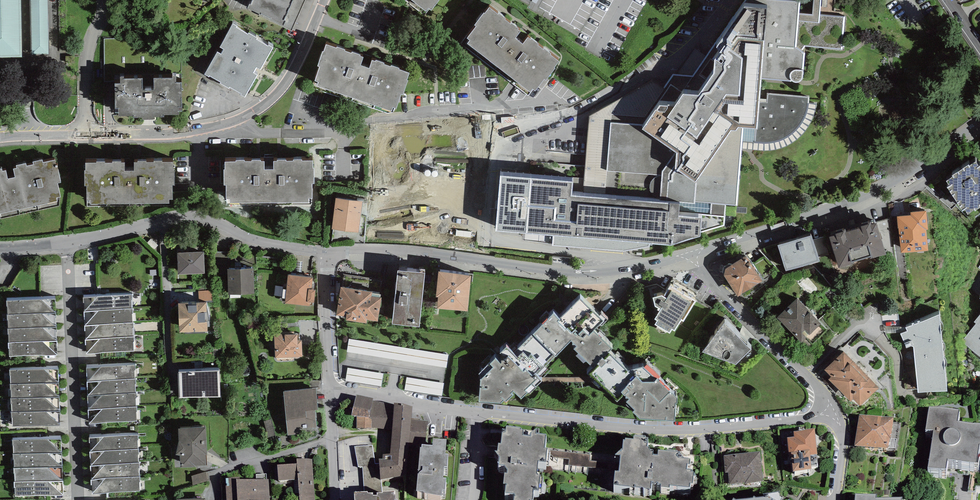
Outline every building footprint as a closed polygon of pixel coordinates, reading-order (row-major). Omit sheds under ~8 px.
[(22,55),(21,0),(0,0),(0,56),(22,55)] [(31,53),(49,53),(48,0),(30,0),(31,53)] [(251,1),(249,0),(247,5),(284,22),(286,17),(284,17),(291,0),(251,0),(251,1)] [(422,13),(426,8),(428,5),(431,7),(437,0),(406,0),(422,13)] [(611,122),(606,195),(571,193),(572,178),(530,176),(530,172),(500,170),(493,229),(671,242),(701,233),(701,231),(725,223),(725,203),(737,204),(741,141),(765,143),(781,139),(792,132),(801,124),(807,109),(809,96),(767,94),(768,79),(792,80),(799,80),(802,78),(804,51),(802,50),(804,46),(841,49),(843,16),(798,13),(799,0),(744,0),(692,76),(672,74),(663,87),(667,89),(659,99),(643,124),(611,122)] [(498,12),(489,4),(485,10),(484,9),(475,22),(476,23),(460,44),(495,69),(499,65),(519,38),(516,35),(520,28),(517,26),(518,25),(511,20),(510,21),(505,16),(506,15),(499,10),(498,12)] [(237,24),(233,21),(220,43),(224,46),(221,51),(217,49),(204,71),(208,73),(209,72),(220,79),(220,80),(228,85),(230,83),(242,90),(241,91),(245,94),(257,72),(253,70),(257,64),(260,66),(273,45),(269,42),(268,43),(256,36),(257,35),(248,30),(248,32),(236,25),(237,24)] [(523,41),(519,38),(499,65),(495,69),(528,96),(545,76),(546,77),(555,65),(554,64),(559,58),(550,52),(551,50),(544,45),(543,47),(537,42),(538,41),(532,36),(531,37),(528,35),(523,41)] [(336,45),(326,41),(324,48),(322,47),(317,62),(319,63),(311,87),(352,100),(354,94),(365,63),(360,61),(363,53),(359,52),(359,51),(351,48),(351,49),(344,47),(344,46),(337,43),(336,45)] [(369,65),(365,63),(354,94),(352,100),(388,113),(394,111),(396,105),(401,92),(403,92),(408,77),(407,77),(409,70),(398,66),(399,65),(391,62),(390,63),(383,61),(384,59),(376,57),(375,58),(372,57),(369,65)] [(133,114),(142,114),(142,117),(155,117),(155,114),(164,114),(164,112),(179,112),(179,104),(181,104),(181,79),(176,79),(176,73),(172,73),(172,75),(124,75),(124,74),(120,74),(120,81),(116,81),(115,109),(118,109),(118,112),(133,112),(133,114)] [(273,167),(269,167),(269,199),(308,199),(308,195),(312,195),(312,181),(314,181),(314,165),(312,165),(312,158),(301,158),(301,156),(293,156),(293,158),(284,158),(284,157),(277,157),(277,158),(273,158),(273,167)] [(229,199),(269,199),(269,167),(264,167),(264,158),(260,158),(260,157),(252,157),(252,158),(244,158),(244,157),(235,157),(235,159),(225,159),(225,166),(223,166),(223,181),(226,181),(226,196),(229,196),(229,199)] [(970,162),(969,161),(952,173),(953,174),(946,178),(949,183),(947,185),(963,208),(965,206),(967,211),(974,207),(975,208),(979,204),(979,162),(979,163),(976,159),(970,162)] [(15,177),(11,178),(18,210),(57,201),(57,198),(61,197),(58,184),(61,183),(58,166),(56,166),(55,160),(43,163),(42,160),(33,162),(33,164),(27,166),(26,163),(16,165),(17,168),(13,169),(15,177)] [(90,204),(129,203),(129,171),(124,171),(124,162),(121,162),(121,161),(113,161),(113,163),(105,163),(105,161),(96,161),(96,163),(86,163),(86,171),(84,171),(85,186),(87,186),(87,200),(90,200),(90,204)] [(134,171),(129,171),(129,203),(169,203),(169,199),(172,199),(172,185),(175,185),(175,170),(173,170),(173,162),(162,162),(162,161),(154,161),(154,162),(145,163),(145,161),(138,161),(138,162),(134,162),(134,171)] [(18,210),(11,178),(8,179),(6,171),(2,172),(2,169),(0,169),(0,213),(18,210)] [(362,200),(335,197),(331,228),(359,231),(362,200)] [(926,209),(910,211),(910,214),(897,215),(901,251),(928,248),(926,228),(928,228),(926,209)] [(835,233),(829,234),(839,266),(854,261),(854,259),(870,254),(871,257),(886,252),(876,221),(869,223),(869,221),(860,223),(860,225),(844,230),(844,228),(834,231),(835,233)] [(811,233),(777,243),(786,270),(819,260),(811,233)] [(204,252),(177,253),(178,274),(205,273),(204,252)] [(725,267),(724,273),(738,295),(762,279),(746,254),(725,267)] [(253,267),(227,267),(228,293),(254,292),(253,267)] [(425,270),(398,267),(392,321),(419,324),(425,270)] [(471,273),(438,269),(435,294),(438,294),(436,306),(467,310),(471,273)] [(312,276),(288,274),(287,274),(285,302),(310,304),(310,300),(314,301),(315,288),(311,287),(312,276)] [(683,319),(696,299),(671,284),(664,295),(662,294),(653,296),(655,305),(661,307),(655,317),(657,319),(655,322),(657,323),(657,325),(657,326),(657,328),(658,329),(659,331),(661,331),(664,331),(665,331),(667,330),(670,332),(672,327),(675,329),(681,318),(683,319)] [(373,290),(340,286),(337,314),(346,315),(345,319),(367,321),(367,318),(378,319),(381,295),(380,295),(380,292),(372,291),(373,290)] [(213,300),(212,290),(198,291),(199,301),(213,300)] [(83,298),(84,312),(132,308),(132,295),(83,298)] [(604,319),(580,295),(559,316),(553,311),(513,351),(507,345),(501,350),(506,356),(500,361),(495,356),(479,372),(483,374),(481,376),(479,399),(501,401),(504,398),(505,400),(513,393),(511,390),(513,388),(521,396),(528,390),(530,391),(541,379),(537,375),(539,374),(537,373),(571,337),(576,343),(573,346),(593,364),(587,371),(617,399),(624,392),(625,392),(629,397),(626,399),(634,408),(633,409),(640,416),(675,418),(675,400),(677,401),(678,396),(658,377),(656,378),(643,364),(629,369),(607,349),(612,345),(594,328),(604,319)] [(797,296),(777,316),(791,330),(811,310),(797,296)] [(6,301),(7,315),(55,313),(55,299),(6,301)] [(207,302),(178,303),(179,333),(208,332),(207,302)] [(133,322),(132,308),(84,312),(85,326),(133,322)] [(827,327),(811,310),(791,330),(809,349),(814,344),(812,342),(827,327)] [(56,327),(55,313),(7,315),(8,329),(56,327)] [(939,313),(906,326),(908,329),(900,332),(906,345),(913,343),(918,390),(947,388),(939,313)] [(974,321),(976,323),(962,341),(979,355),(979,313),(974,321)] [(751,346),(725,320),(702,350),(736,362),(751,346)] [(133,337),(133,322),(85,326),(86,341),(133,337)] [(741,327),(751,336),(754,332),(744,323),(741,327)] [(56,341),(56,327),(8,329),(9,343),(56,341)] [(301,332),(274,333),(275,357),(302,356),(301,332)] [(349,335),(347,348),(396,355),(394,371),(407,372),(405,387),(443,392),(449,349),(349,335)] [(134,351),(133,337),(86,341),(87,354),(134,351)] [(57,355),(56,341),(9,343),(10,357),(57,355)] [(851,358),(843,350),(824,369),(831,375),(828,378),(850,400),(853,397),(860,405),(879,386),(869,376),(867,379),(849,360),(851,358)] [(347,378),(383,381),(384,367),(348,364),(347,378)] [(87,383),(135,379),(135,365),(87,368),(87,383)] [(10,370),(11,384),(59,383),(58,369),(10,370)] [(219,371),(179,372),(180,398),(220,397),(219,371)] [(135,379),(87,383),(88,396),(136,392),(135,379)] [(59,397),(59,383),(11,384),(11,399),(59,397)] [(316,387),(284,390),(288,435),(300,434),(299,428),(317,426),(315,409),(318,409),(316,387)] [(136,392),(88,396),(88,410),(136,407),(136,392)] [(373,398),(356,394),(351,415),(357,416),(356,428),(372,428),(372,427),(372,417),(369,417),(372,400),(373,398)] [(60,411),(59,397),(11,399),(12,412),(60,411)] [(394,404),(372,400),(369,417),(372,417),(372,427),(392,429),(394,404)] [(394,403),(394,404),(392,429),(390,454),(383,454),(382,459),(409,459),(409,442),(411,419),(413,406),(394,403)] [(136,407),(88,410),(89,424),(137,421),(136,407)] [(60,426),(60,411),(12,412),(13,426),(60,426)] [(409,442),(426,444),(428,421),(411,419),(409,442)] [(925,442),(934,443),(928,481),(946,484),(947,473),(976,478),(979,459),(979,439),(957,435),(959,424),(929,419),(925,442)] [(894,427),(860,421),(854,452),(888,458),(889,448),(891,449),(894,427)] [(502,429),(501,443),(498,443),(498,451),(494,450),(499,457),(498,465),(504,466),(508,470),(508,473),(504,473),(503,483),(506,484),(505,493),(514,494),(514,499),(530,499),(532,499),(533,499),(534,490),(539,491),(540,476),(537,475),(537,468),(546,469),(547,449),(545,448),(546,434),(537,432),(537,429),(530,432),(530,435),(523,434),(523,429),(521,430),(521,427),(506,425),(502,429)] [(206,427),(178,429),(179,441),(176,455),(180,456),(180,468),(195,467),(195,466),(206,465),(205,455),(207,455),(206,427)] [(90,452),(138,449),(138,435),(89,438),(90,452)] [(814,437),(794,439),(794,444),(787,445),(789,464),(792,464),(793,480),(812,478),(811,471),(818,471),(814,437)] [(447,439),(434,438),(433,444),(422,443),(422,446),(420,446),(417,491),(424,492),(424,494),(442,495),(442,488),(445,489),(446,477),(443,476),(444,466),(447,466),(448,453),(446,453),(447,439)] [(13,454),(61,453),(61,439),(12,440),(13,454)] [(383,491),(381,480),(380,480),(379,463),(376,464),(373,445),(355,446),(359,467),(363,467),(364,491),(368,491),(368,493),(373,493),(373,496),(378,495),(378,493),(383,492),(383,491)] [(138,449),(90,452),(91,466),(139,463),(138,449)] [(651,499),(652,494),(653,494),(655,495),(657,493),(658,493),(658,496),(661,496),(661,498),(669,499),(670,497),(690,499),(690,495),(692,495),(694,484),(691,483),(691,482),(686,481),(687,476),(689,477),(690,471),(684,470),(679,464),(658,462),(658,467),(652,466),(653,463),(651,463),(649,460),(649,459),(647,458),(648,451),(633,449),(633,452),(623,450),(622,461),(620,461),(614,467),(621,468),(619,483),(615,482),(614,497),(651,499)] [(61,453),(13,454),(14,468),(62,467),(61,453)] [(278,465),(279,481),(298,479),(300,499),(315,499),(312,458),(297,459),(297,464),(278,465)] [(763,485),(760,458),(741,460),(744,487),(763,485)] [(382,459),(379,459),(379,463),(380,480),(381,480),(400,476),(409,474),(409,459),(382,459)] [(744,487),(741,460),(724,461),(725,476),(728,476),(729,488),(744,487)] [(139,463),(91,466),(92,480),(139,477),(139,463)] [(62,467),(14,468),(15,482),(62,481),(62,467)] [(208,481),(207,472),(192,476),(193,485),(208,481)] [(236,479),(237,499),(269,499),(269,479),(267,479),(267,474),(256,474),(256,479),(240,479),(236,479)] [(139,477),(92,480),(93,494),(140,491),(139,477)] [(236,479),(240,479),(240,477),(226,477),(226,499),(237,499),(236,479)] [(62,481),(15,482),(16,496),(63,495),(62,481)] [(397,499),(395,499),(395,490),(383,491),(383,492),(378,493),(378,495),(373,496),(373,493),(368,493),(368,491),(364,491),(355,492),(355,499),(397,499)]
